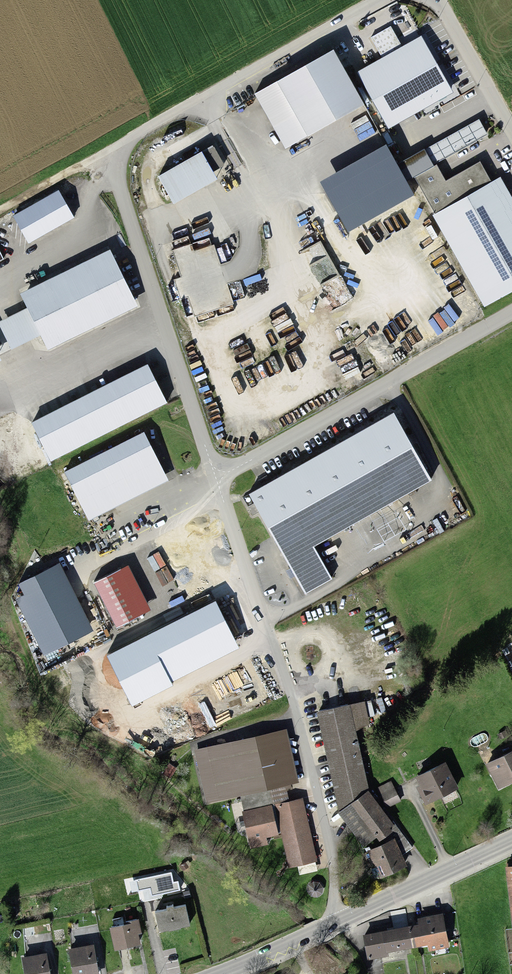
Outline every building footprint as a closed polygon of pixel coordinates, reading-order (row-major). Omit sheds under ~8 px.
[(451,89),(424,39),(359,76),(387,125),(451,89)] [(333,50),(254,94),(273,127),(294,115),(308,138),(364,105),(333,50)] [(424,150),(433,165),(488,135),(479,119),(424,150)] [(201,152),(158,177),(174,203),(217,178),(213,172),(224,166),(214,148),(203,154),(201,152)] [(424,150),(397,165),(407,182),(415,177),(434,167),(433,165),(424,150)] [(325,192),(348,232),(414,195),(407,182),(397,165),(391,154),(325,192)] [(415,177),(437,215),(492,184),(493,183),(480,161),(446,181),(437,165),(434,167),(415,177)] [(437,215),(486,305),(511,290),(511,220),(492,184),(437,215)] [(75,218),(60,191),(13,216),(28,244),(75,218)] [(137,303),(113,256),(81,271),(78,265),(52,278),(55,284),(23,299),(27,309),(35,324),(28,327),(32,334),(38,331),(41,336),(46,347),(137,303)] [(35,324),(27,309),(0,322),(0,327),(12,350),(41,336),(38,331),(32,334),(28,327),(35,324)] [(167,402),(148,364),(32,423),(51,461),(167,402)] [(305,595),(332,580),(313,547),(432,481),(394,413),(248,495),(305,595)] [(166,475),(147,436),(67,476),(86,515),(166,475)] [(92,632),(57,564),(17,584),(24,598),(18,601),(45,655),(92,632)] [(120,568),(94,581),(118,629),(144,615),(120,568)] [(236,638),(216,600),(106,655),(132,706),(172,685),(166,673),(236,638)] [(363,708),(317,718),(337,812),(365,791),(352,725),(366,722),(363,708)] [(485,760),(499,787),(511,780),(511,746),(485,760)] [(439,759),(412,771),(417,782),(415,783),(420,796),(450,783),(439,759)] [(365,791),(337,812),(361,843),(389,822),(365,791)] [(281,831),(288,863),(313,857),(299,795),(274,801),(281,831)] [(263,835),(281,831),(274,801),(241,809),(249,845),(265,842),(263,835)] [(401,862),(391,836),(365,847),(372,863),(381,859),(385,868),(401,862)] [(182,901),(153,908),(158,928),(187,921),(182,901)] [(419,920),(409,922),(413,941),(426,938),(427,946),(446,942),(440,912),(418,916),(419,920)] [(107,923),(113,946),(140,939),(134,916),(107,923)] [(381,928),(385,946),(413,941),(409,922),(381,928)] [(381,928),(362,932),(366,954),(386,950),(385,946),(381,928)] [(72,973),(96,973),(91,942),(67,946),(72,973)] [(25,973),(47,973),(44,953),(22,955),(25,973)]
